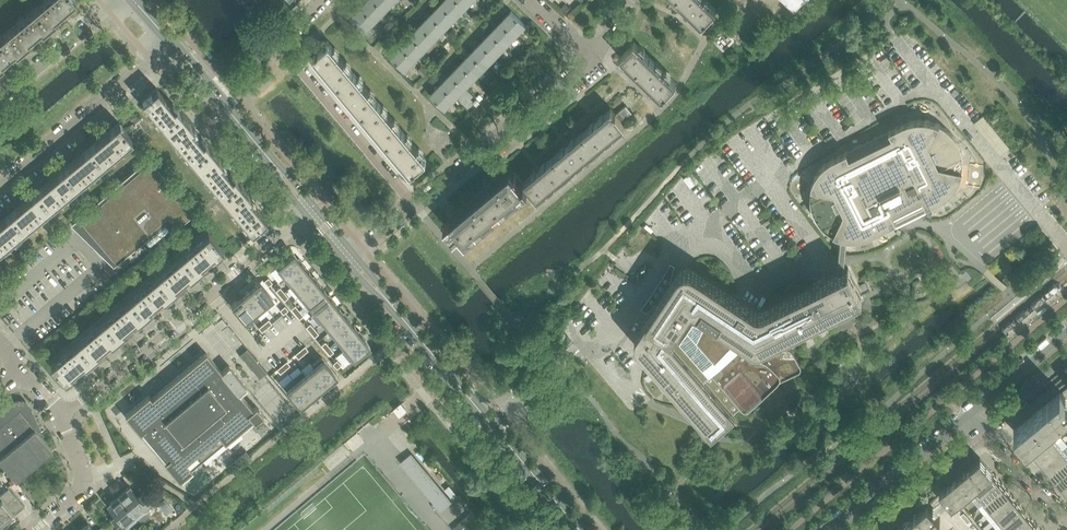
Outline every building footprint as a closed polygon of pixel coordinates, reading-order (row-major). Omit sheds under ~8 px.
[(71,3),(75,0),(44,0),(34,8),(48,26),(55,20),(53,18),(71,3)] [(286,13),(299,0),(272,0),(286,13)] [(376,0),(366,0),(361,6),(375,20),(385,9),(376,0)] [(385,9),(394,0),(376,0),(385,9)] [(458,0),(444,0),(441,3),(455,17),(465,7),(458,0)] [(716,9),(707,0),(678,0),(702,23),(704,21),(705,21),(707,19),(706,18),(716,9)] [(794,10),(803,0),(784,0),(794,10)] [(567,11),(573,5),(571,4),(570,5),(567,2),(563,6),(567,11)] [(455,17),(441,3),(430,14),(445,28),(455,17)] [(375,20),(361,6),(350,17),(365,31),(375,20)] [(42,31),(48,26),(34,8),(8,30),(22,47),(29,41),(27,39),(40,29),(42,31)] [(525,25),(511,11),(500,21),(515,35),(525,25)] [(445,28),(430,14),(420,24),(435,38),(445,28)] [(468,30),(478,19),(474,15),(467,22),(463,18),(460,22),(468,30)] [(389,21),(383,27),(387,32),(394,25),(389,21)] [(515,35),(500,21),(490,32),(505,46),(515,35)] [(435,38),(420,24),(410,34),(425,48),(435,38)] [(732,37),(722,27),(712,37),(722,47),(732,37)] [(10,54),(14,51),(16,53),(22,47),(8,30),(0,37),(0,66),(3,63),(1,61),(10,54)] [(505,46),(490,32),(480,42),(495,56),(505,46)] [(425,48),(410,34),(400,45),(415,59),(425,48)] [(649,56),(634,41),(621,55),(620,55),(635,70),(649,56)] [(353,72),(341,57),(329,42),(318,51),(316,53),(313,55),(338,84),(353,72)] [(448,50),(452,45),(449,42),(444,47),(448,50)] [(495,56),(480,42),(470,52),(485,66),(495,56)] [(415,59),(400,45),(390,55),(405,69),(415,59)] [(485,66),(470,52),(460,63),(475,77),(485,66)] [(666,92),(676,82),(649,56),(635,70),(662,96),(664,94),(665,94),(667,92),(666,92)] [(475,77),(460,63),(450,73),(465,87),(475,77)] [(421,79),(428,72),(424,67),(417,74),(421,79)] [(377,101),(365,86),(353,72),(338,84),(362,114),(377,101)] [(465,87),(450,73),(440,83),(455,97),(465,87)] [(455,97),(440,83),(430,94),(445,108),(455,97)] [(173,107),(166,99),(157,88),(142,100),(168,131),(185,117),(175,105),(173,107)] [(401,130),(390,115),(377,101),(362,114),(386,143),(401,130)] [(622,120),(632,112),(625,104),(616,112),(622,120)] [(624,123),(622,120),(616,112),(614,110),(611,108),(582,132),(595,147),(624,123)] [(202,142),(192,129),(194,128),(185,117),(168,131),(197,166),(214,151),(204,140),(202,142)] [(928,120),(923,119),(920,119),(918,119),(915,119),(910,120),(907,121),(903,122),(901,124),(833,158),(831,159),(828,160),(826,162),(824,164),(821,166),(819,169),(817,171),(815,174),(813,178),(812,183),(811,188),(810,193),(810,198),(810,202),(811,207),(813,212),(815,216),(818,220),(821,224),(824,227),(828,230),(833,233),(837,235),(842,236),(848,237),(853,237),(857,237),(862,236),(866,235),(870,233),(926,206),(934,202),(938,200),(941,198),(944,196),(947,194),(950,192),(953,189),(955,186),(958,182),(960,178),(961,174),(962,170),(963,164),(963,159),(962,154),(961,150),(960,146),(957,140),(954,136),(951,132),(947,129),(943,126),(938,123),(935,122),(932,121),(928,120)] [(102,163),(121,148),(132,138),(118,122),(99,138),(89,147),(102,163)] [(426,159),(424,157),(401,130),(386,143),(411,172),(414,170),(416,168),(426,159)] [(595,147),(582,132),(553,156),(566,172),(595,147)] [(76,185),(97,167),(102,163),(89,147),(63,169),(76,185)] [(231,177),(221,164),(223,162),(214,151),(197,166),(225,200),(242,186),(233,175),(231,177)] [(566,172),(553,156),(524,180),(523,180),(527,185),(536,196),(566,172)] [(114,261),(172,212),(180,221),(181,222),(194,212),(150,159),(79,219),(85,226),(114,261)] [(466,235),(513,196),(525,186),(525,187),(527,185),(523,180),(522,181),(514,171),(511,167),(450,218),(450,217),(444,222),(454,234),(459,229),(465,237),(466,236),(466,235)] [(50,207),(71,189),(76,185),(63,169),(36,191),(50,207)] [(266,219),(250,199),(252,197),(242,186),(225,200),(251,231),(266,219)] [(24,229),(45,211),(50,207),(36,191),(10,212),(24,229)] [(19,232),(24,229),(10,212),(0,221),(0,248),(19,232)] [(201,263),(209,256),(213,253),(215,255),(222,249),(208,232),(181,254),(196,271),(202,265),(201,263)] [(801,251),(794,256),(796,259),(803,253),(801,251)] [(283,277),(301,262),(293,253),(288,257),(286,256),(278,262),(280,264),(277,266),(275,268),(283,277)] [(179,282),(183,278),(187,275),(189,277),(196,271),(181,254),(155,276),(170,293),(176,287),(175,285),(179,282)] [(292,285),(308,271),(301,262),(283,277),(291,287),(293,285),(292,285)] [(772,339),(862,295),(848,266),(844,268),(817,282),(814,283),(811,285),(773,304),(770,305),(768,306),(765,308),(763,308),(762,309),(760,309),(758,309),(756,308),(755,308),(753,307),(738,297),(735,295),(711,279),(694,267),(692,267),(691,266),(689,266),(687,266),(686,266),(684,266),(683,267),(681,267),(680,268),(679,270),(677,271),(674,275),(671,281),(657,302),(653,308),(639,329),(637,332),(636,334),(635,335),(635,337),(635,338),(635,340),(635,341),(636,343),(637,344),(637,346),(651,361),(652,362),(687,402),(688,402),(688,403),(695,412),(712,430),(720,423),(735,410),(734,408),(736,405),(740,402),(743,405),(744,405),(746,405),(748,405),(776,381),(796,371),(800,369),(801,368),(801,366),(801,365),(800,364),(791,348),(790,347),(789,347),(773,348),(767,349),(764,343),(772,339)] [(300,294),(316,280),(308,271),(292,285),(293,285),(300,294)] [(149,307),(156,301),(161,296),(163,299),(170,293),(155,276),(129,298),(143,315),(150,309),(149,307)] [(268,277),(264,280),(268,285),(272,282),(268,277)] [(308,303),(323,289),(316,280),(300,294),(307,302),(308,303)] [(273,297),(259,281),(250,289),(263,304),(267,310),(277,302),(273,297)] [(864,282),(859,284),(863,290),(868,288),(864,282)] [(279,287),(275,290),(280,295),(284,292),(279,287)] [(263,304),(250,289),(241,296),(254,312),(263,304)] [(313,314),(331,299),(323,289),(308,303),(307,302),(305,304),(313,313),(313,314)] [(288,297),(284,292),(280,295),(284,300),(288,297)] [(254,312),(241,296),(231,304),(244,320),(254,312)] [(129,323),(131,321),(135,318),(136,321),(143,315),(129,298),(103,319),(117,337),(124,331),(122,329),(126,326),(129,323)] [(323,321),(339,308),(331,299),(313,314),(313,313),(311,315),(319,325),(323,321)] [(283,314),(288,309),(284,305),(279,310),(283,314)] [(295,305),(291,308),(295,313),(299,310),(295,305)] [(330,330),(346,317),(339,308),(323,321),(330,329),(330,330)] [(303,315),(299,310),(295,313),(299,318),(303,315)] [(336,341),(354,326),(346,317),(330,330),(330,329),(328,331),(328,332),(336,341)] [(96,350),(102,345),(104,343),(105,343),(108,340),(110,342),(117,337),(103,319),(77,341),(91,358),(98,353),(96,350)] [(267,327),(272,323),(268,319),(263,323),(267,327)] [(261,331),(267,327),(263,323),(258,327),(261,331)] [(310,331),(314,328),(310,323),(306,326),(306,327),(310,331)] [(343,350),(361,335),(354,326),(336,341),(343,349),(343,350)] [(318,333),(314,328),(310,331),(314,336),(318,333)] [(365,350),(364,349),(369,344),(361,335),(343,350),(343,349),(341,351),(349,361),(356,355),(358,357),(365,350)] [(70,372),(79,365),(82,362),(84,364),(91,358),(77,341),(50,363),(64,381),(72,374),(70,372)] [(325,341),(321,344),(325,350),(329,346),(325,341)] [(308,349),(305,345),(300,349),(303,353),(308,349)] [(333,351),(329,346),(325,350),(329,355),(333,351)] [(266,372),(247,348),(240,354),(259,377),(266,372)] [(298,358),(303,353),(300,349),(294,354),(298,358)] [(149,395),(125,415),(140,432),(141,431),(166,461),(164,462),(179,479),(223,443),(252,418),(254,421),(263,414),(256,406),(253,408),(240,393),(247,386),(229,364),(221,371),(206,352),(151,398),(149,395)] [(336,374),(323,358),(321,356),(312,364),(311,365),(313,367),(314,366),(327,382),(336,374)] [(337,368),(341,364),(337,359),(332,363),(337,368)] [(290,364),(286,360),(281,365),(285,369),(290,364)] [(280,373),(285,369),(281,365),(276,369),(280,373)] [(327,382),(314,366),(313,367),(305,374),(318,390),(327,382)] [(318,390),(305,374),(302,369),(301,370),(292,377),(295,381),(309,397),(318,390)] [(309,397),(295,381),(292,377),(283,385),(286,389),(299,405),(309,397)] [(1061,414),(1066,410),(1066,399),(1064,394),(1060,390),(1014,428),(1026,443),(1045,427),(1045,428),(1055,420),(1056,419),(1058,417),(1061,414)] [(39,434),(41,433),(28,405),(25,402),(22,400),(18,400),(0,413),(0,462),(15,480),(52,450),(39,434)] [(397,413),(404,407),(401,404),(399,405),(394,409),(397,413)] [(1032,450),(1051,434),(1045,428),(1045,427),(1026,443),(1032,450)] [(1038,457),(1057,441),(1051,434),(1032,450),(1038,457)] [(1044,464),(1063,448),(1057,441),(1038,457),(1044,464)] [(1066,457),(1066,454),(1063,448),(1044,464),(1050,471),(1066,457)] [(231,470),(250,455),(248,453),(245,450),(227,465),(230,469),(231,470)] [(451,501),(411,454),(402,461),(441,509),(451,501)] [(973,487),(992,471),(980,457),(939,491),(952,506),(952,505),(956,503),(974,488),(973,487)] [(1066,469),(1066,457),(1050,471),(1055,478),(1066,469)] [(1066,481),(1066,469),(1055,478),(1061,486),(1066,481)] [(979,494),(998,479),(992,471),(973,487),(974,488),(979,494)] [(985,501),(1004,486),(998,479),(979,494),(985,501)] [(149,502),(140,490),(136,493),(129,486),(119,495),(136,515),(137,514),(136,513),(149,502)] [(991,508),(1010,493),(1004,486),(985,501),(991,508)] [(15,495),(8,487),(7,487),(8,488),(0,495),(0,513),(7,521),(15,515),(14,514),(23,506),(24,507),(15,495)] [(997,516),(1016,500),(1010,493),(991,508),(997,516)] [(136,515),(119,495),(108,504),(114,511),(110,515),(120,527),(133,516),(134,516),(136,515)] [(172,509),(164,499),(158,505),(166,515),(172,509)] [(940,516),(927,500),(892,529),(923,529),(940,516)] [(1003,523),(1021,507),(1016,500),(997,516),(1003,523)] [(1008,529),(1027,514),(1021,507),(1003,523),(1008,529)] [(470,514),(470,513),(452,528),(453,529),(484,529),(470,514)] [(1033,521),(1027,514),(1008,529),(1009,529),(1022,529),(1033,521)] [(1039,528),(1033,521),(1022,529),(1037,529),(1039,528)]
